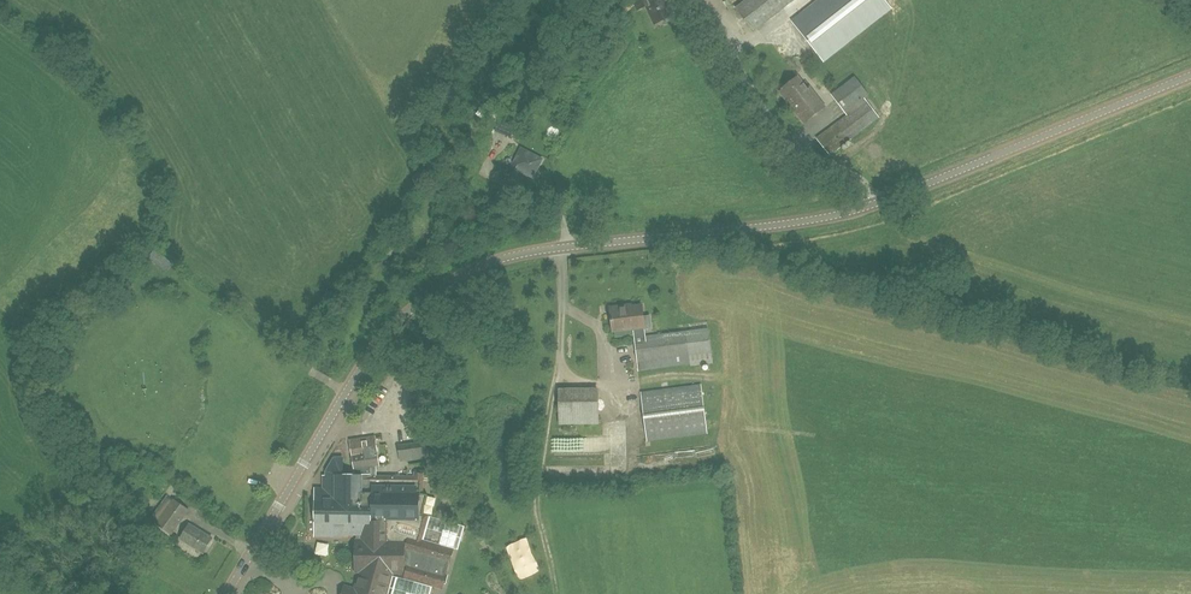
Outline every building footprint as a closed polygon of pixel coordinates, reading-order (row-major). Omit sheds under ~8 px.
[(622,16),(634,6),(628,0),(622,0),(614,7),(622,16)] [(654,24),(663,20),(665,21),(670,19),(671,16),(672,15),(665,0),(633,0),(637,10),(646,6),(654,24)] [(735,8),(753,31),(793,0),(745,0),(735,8)] [(890,9),(883,0),(818,0),(792,20),(824,61),(890,9)] [(781,89),(782,89),(779,92),(785,100),(786,99),(804,122),(824,107),(809,87),(807,89),(797,76),(781,89)] [(829,155),(879,117),(864,98),(868,94),(854,77),(831,95),(847,115),(817,139),(829,155)] [(476,113),(481,118),(489,109),(493,112),(499,106),(489,98),(476,113)] [(529,175),(533,166),(537,168),(541,159),(521,149),(516,157),(519,159),(516,166),(514,167),(509,164),(505,173),(515,178),(519,170),(529,175)] [(149,257),(164,270),(171,263),(155,249),(149,257)] [(636,328),(638,337),(634,338),(637,362),(710,353),(708,329),(645,337),(643,327),(644,327),(641,305),(625,307),(625,305),(610,307),(612,331),(636,328)] [(700,385),(641,392),(647,440),(707,432),(700,385)] [(600,389),(559,389),(559,424),(600,425),(600,389)] [(451,550),(419,541),(425,520),(419,519),(425,495),(420,494),(422,474),(414,474),(414,477),(391,476),(376,476),(376,466),(379,466),(375,437),(350,441),(355,475),(343,475),(342,463),(334,458),(326,471),(326,475),(324,475),(324,490),(316,490),(315,533),(331,533),(331,536),(342,536),(342,533),(363,533),(364,543),(356,543),(356,569),(363,569),(357,591),(347,588),(345,593),(383,593),(390,569),(408,569),(405,577),(441,587),(451,550)] [(425,442),(398,446),(400,461),(427,456),(425,442)] [(171,534),(189,510),(172,498),(155,522),(171,534)] [(180,539),(203,552),(212,538),(189,524),(180,539)] [(328,542),(315,543),(316,555),(329,554),(328,542)]
